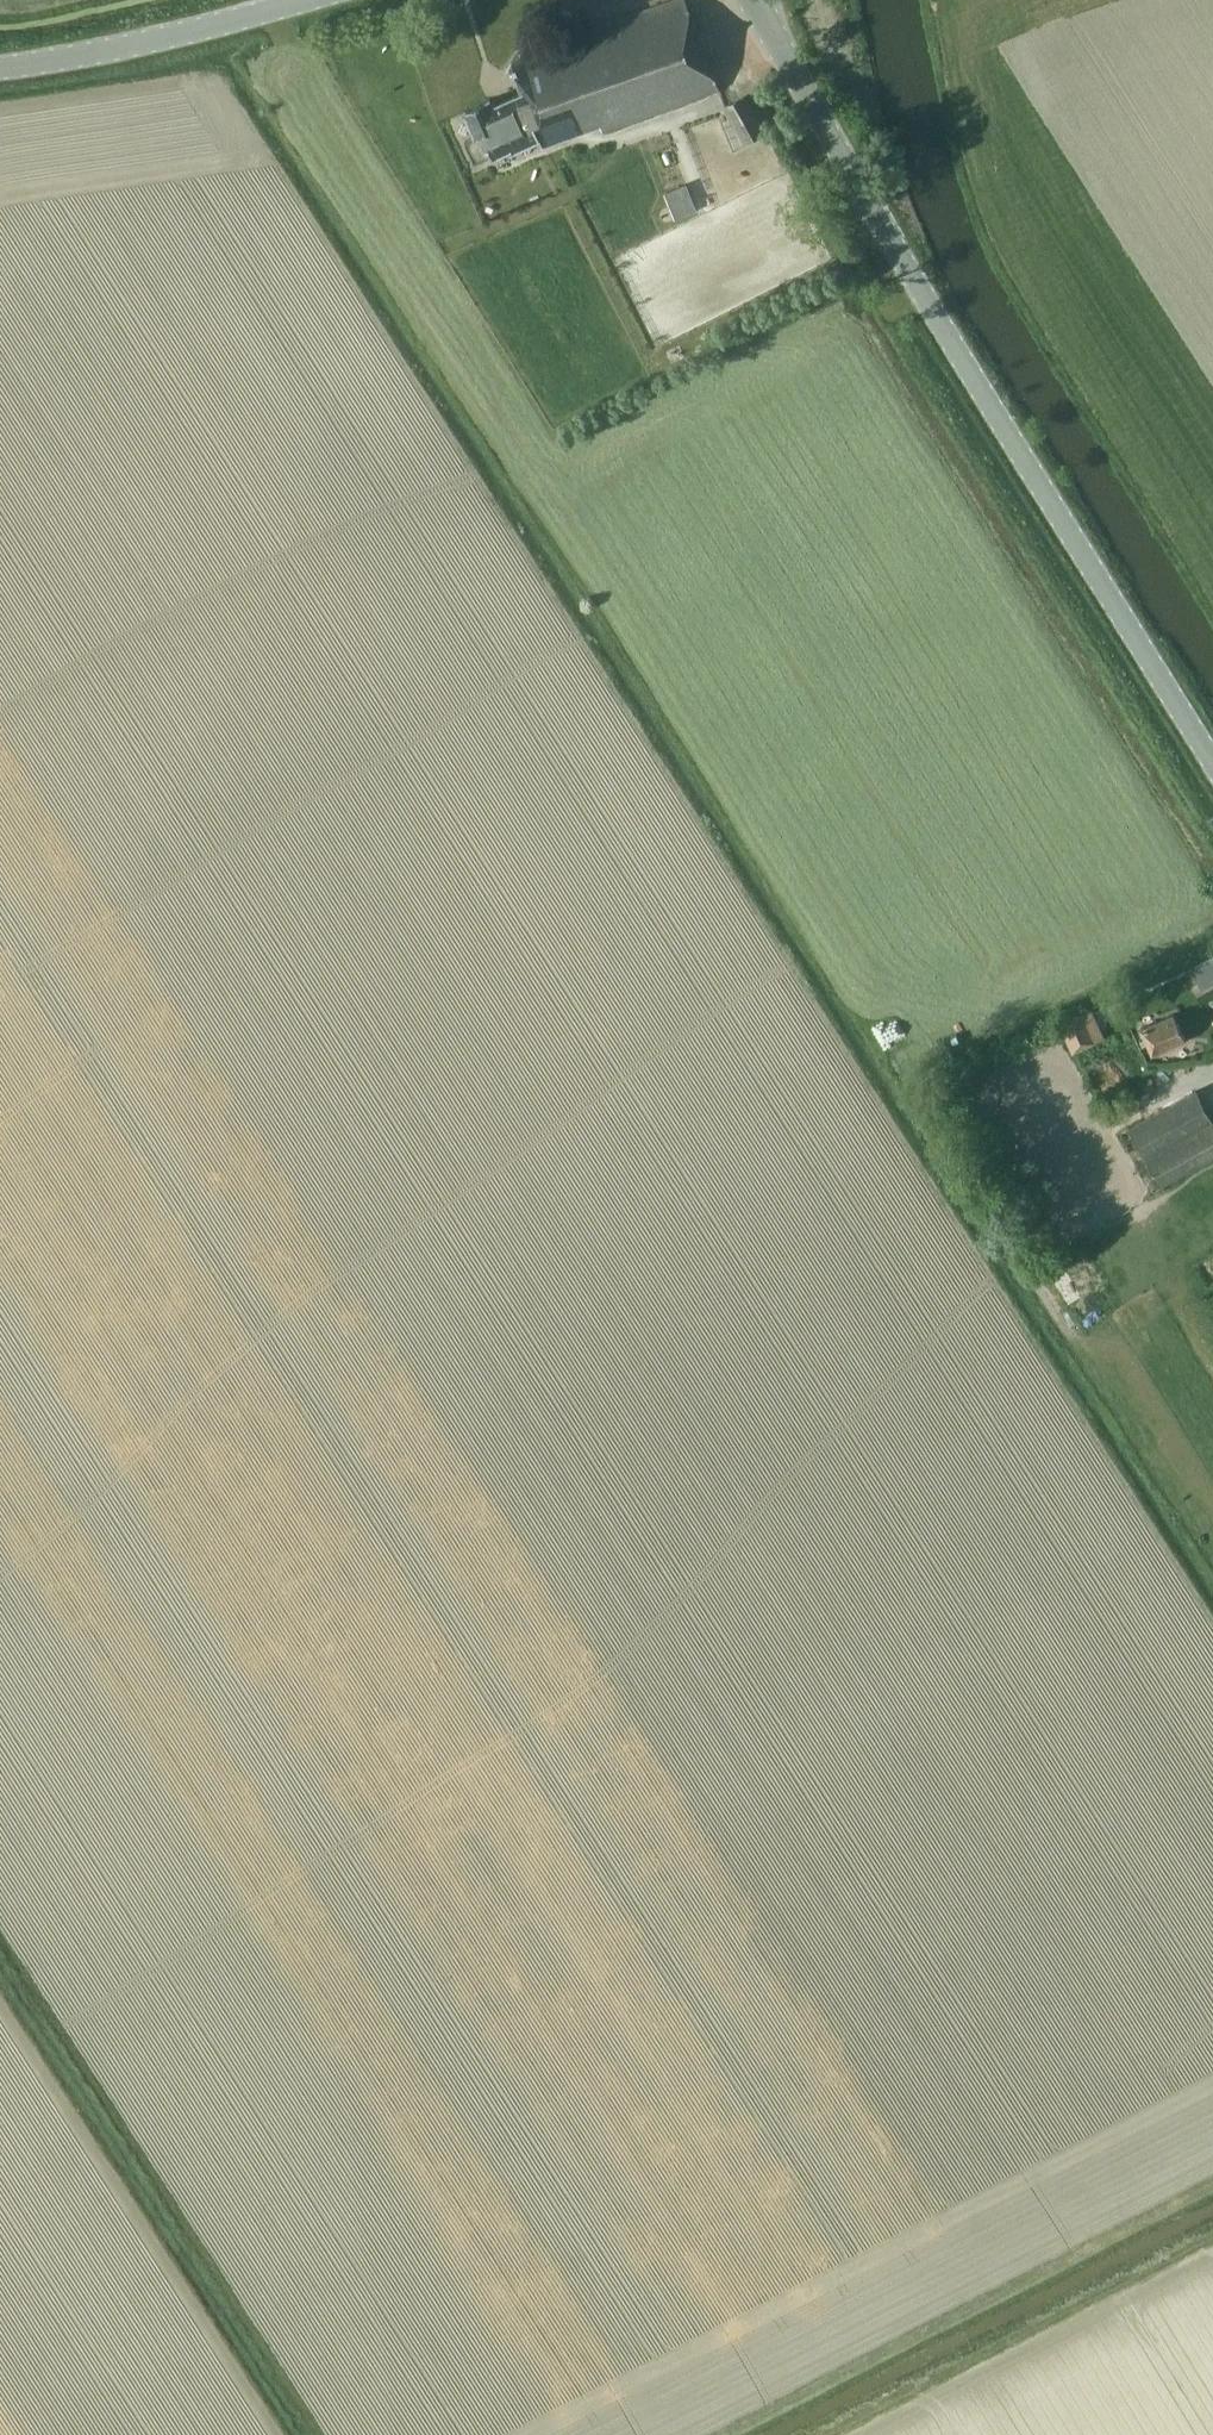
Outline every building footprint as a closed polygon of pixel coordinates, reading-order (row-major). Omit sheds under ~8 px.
[(686,0),(674,0),(520,53),(523,60),(512,63),(523,92),(494,105),(491,98),(465,109),(476,135),(466,140),(475,161),(492,153),(493,156),(512,148),(513,150),(540,138),(543,145),(600,125),(602,132),(721,90),(686,0)] [(765,131),(745,97),(726,107),(745,142),(765,131)] [(1058,1021),(1073,1053),(1106,1037),(1092,1008),(1083,1012),(1082,1010),(1058,1021)] [(1187,1039),(1175,1013),(1142,1029),(1153,1055),(1187,1039)] [(1212,1120),(1195,1088),(1127,1127),(1145,1159),(1134,1165),(1149,1190),(1159,1184),(1160,1186),(1212,1156),(1212,1120)]
